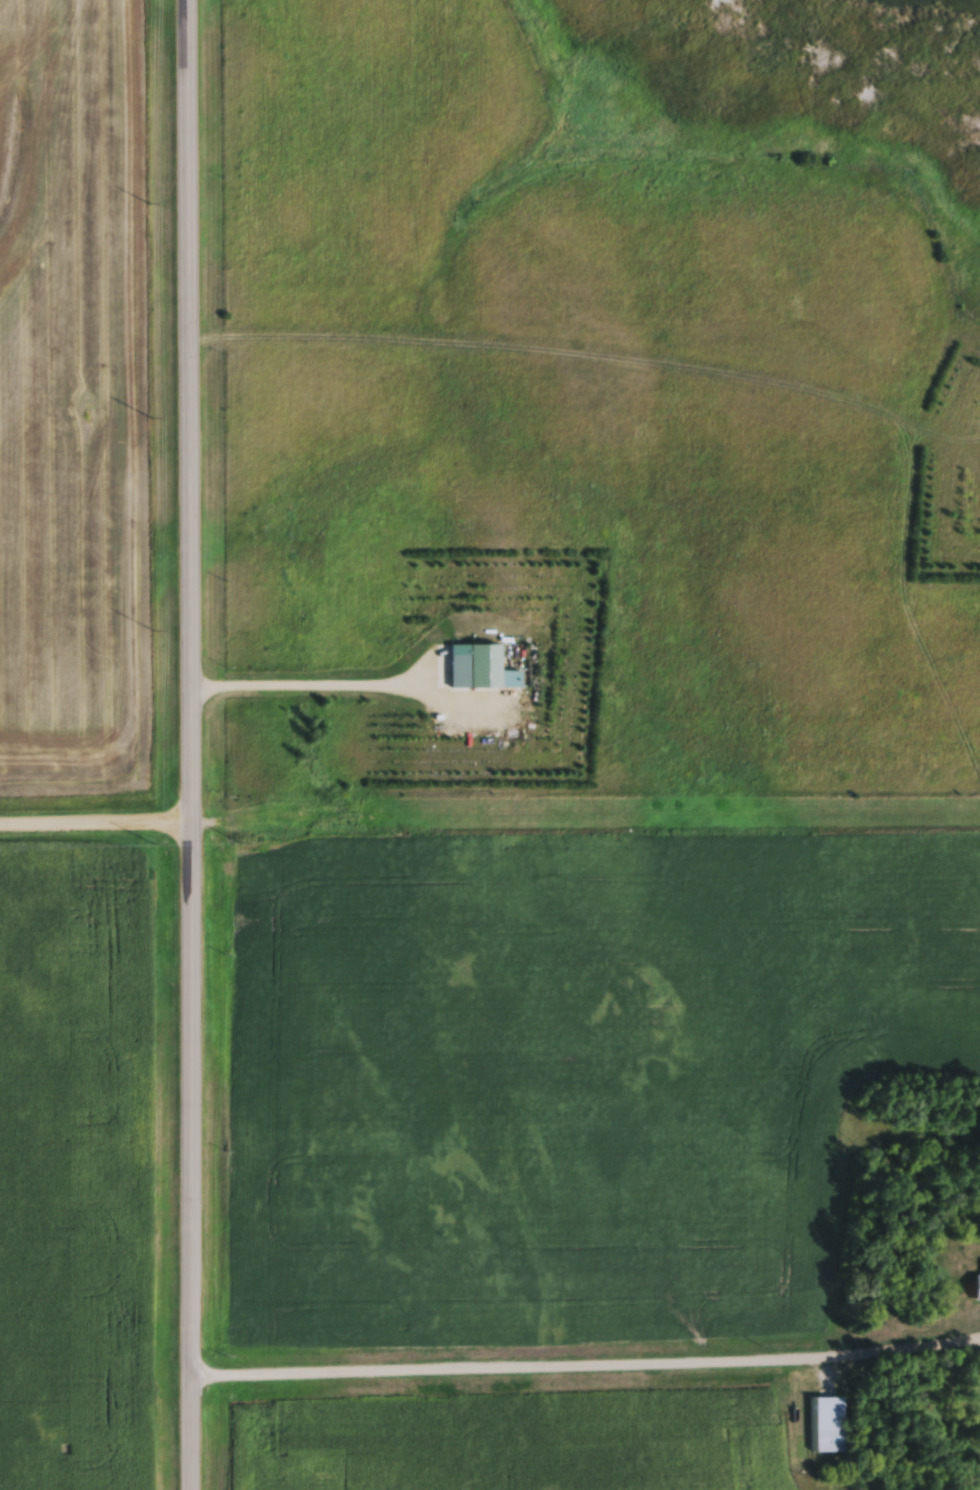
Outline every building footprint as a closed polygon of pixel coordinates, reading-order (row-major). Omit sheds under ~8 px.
[(453,647),(453,690),(503,690),(503,647),(453,647)] [(806,1456),(844,1456),(844,1400),(806,1400),(806,1456)]
